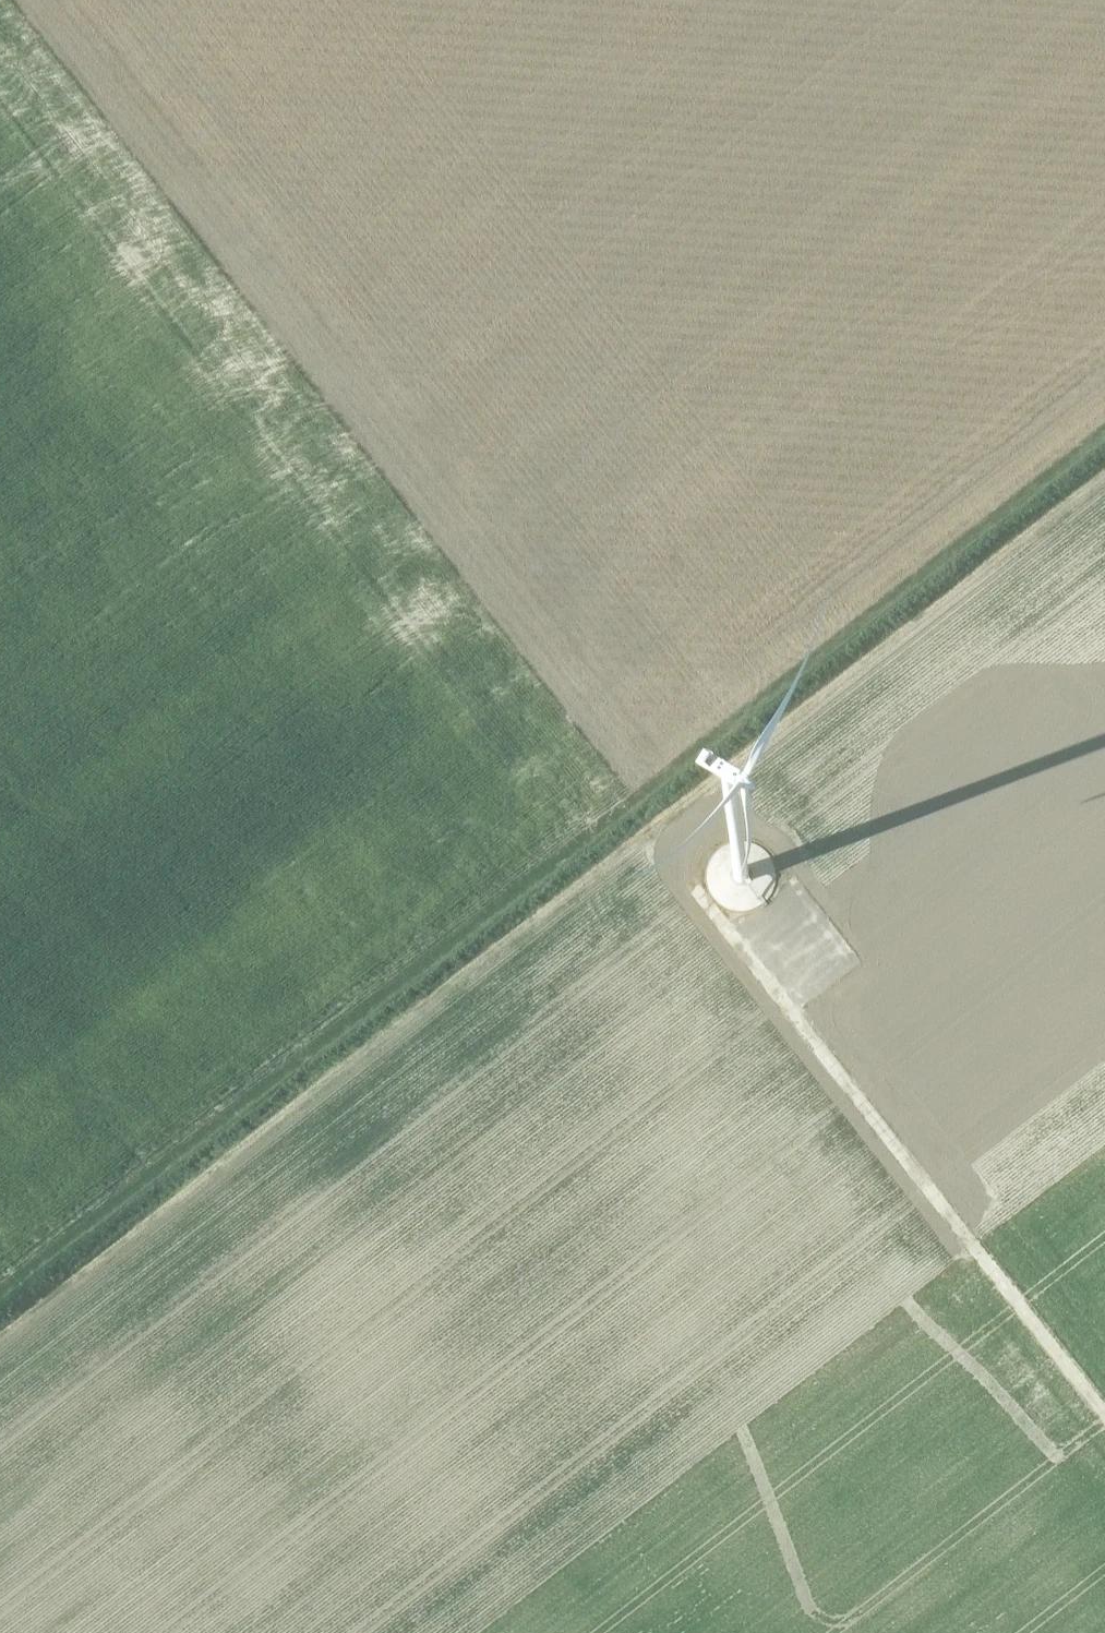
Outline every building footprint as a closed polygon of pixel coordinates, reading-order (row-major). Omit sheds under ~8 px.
[(732,876),(732,877),(732,878),(733,879),(733,880),(733,881),(734,882),(735,883),(736,884),(737,884),(737,885),(738,885),(739,885),(740,885),(741,885),(742,885),(743,885),(744,885),(745,885),(745,884),(746,884),(746,883),(747,883),(748,882),(748,881),(749,880),(749,879),(749,878),(749,877),(750,877),(750,876),(749,875),(749,874),(749,873),(748,872),(748,871),(747,871),(746,870),(745,869),(744,869),(743,868),(742,868),(741,868),(740,868),(739,868),(738,869),(737,869),(736,870),(735,870),(735,871),(734,871),(734,872),(733,872),(733,873),(733,874),(732,875),(732,876)] [(695,881),(685,889),(696,903),(706,895),(695,881)]
